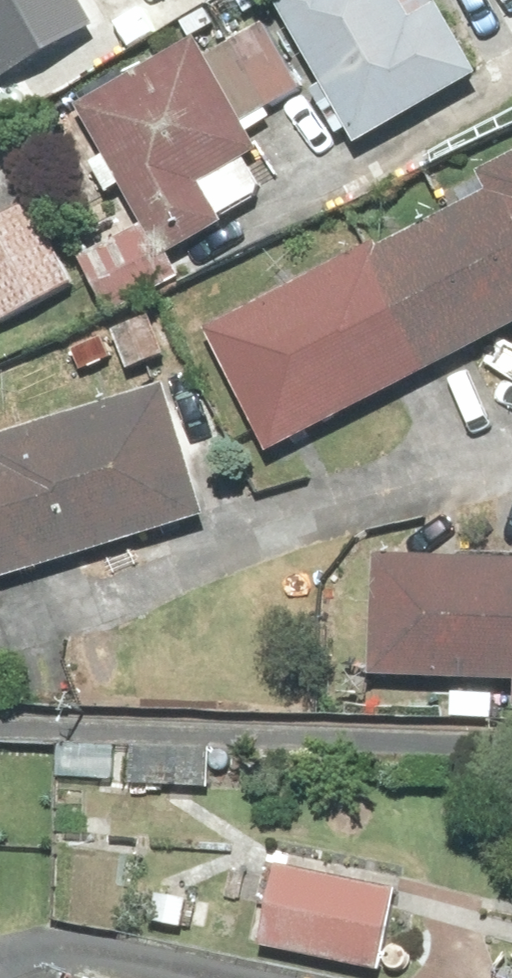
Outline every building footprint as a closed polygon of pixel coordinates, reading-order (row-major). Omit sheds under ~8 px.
[(9,76),(101,27),(87,0),(0,0),(0,59),(9,76)] [(360,142),(484,73),(443,0),(280,0),(360,142)] [(83,108),(151,227),(87,263),(120,319),(187,281),(170,252),(273,193),(251,155),(266,147),(252,122),(305,92),(268,25),(214,56),(204,39),(83,108)] [(484,177),(493,194),(223,332),(283,449),(511,332),(511,162),(484,177)] [(0,221),(0,322),(1,324),(79,289),(40,203),(0,221)] [(175,382),(0,441),(0,576),(215,504),(175,382)] [(384,557),(379,678),(511,683),(511,563),(384,557)] [(216,751),(136,748),(135,786),(214,790),(216,751)] [(400,888),(281,865),(265,946),(384,970),(400,888)]
